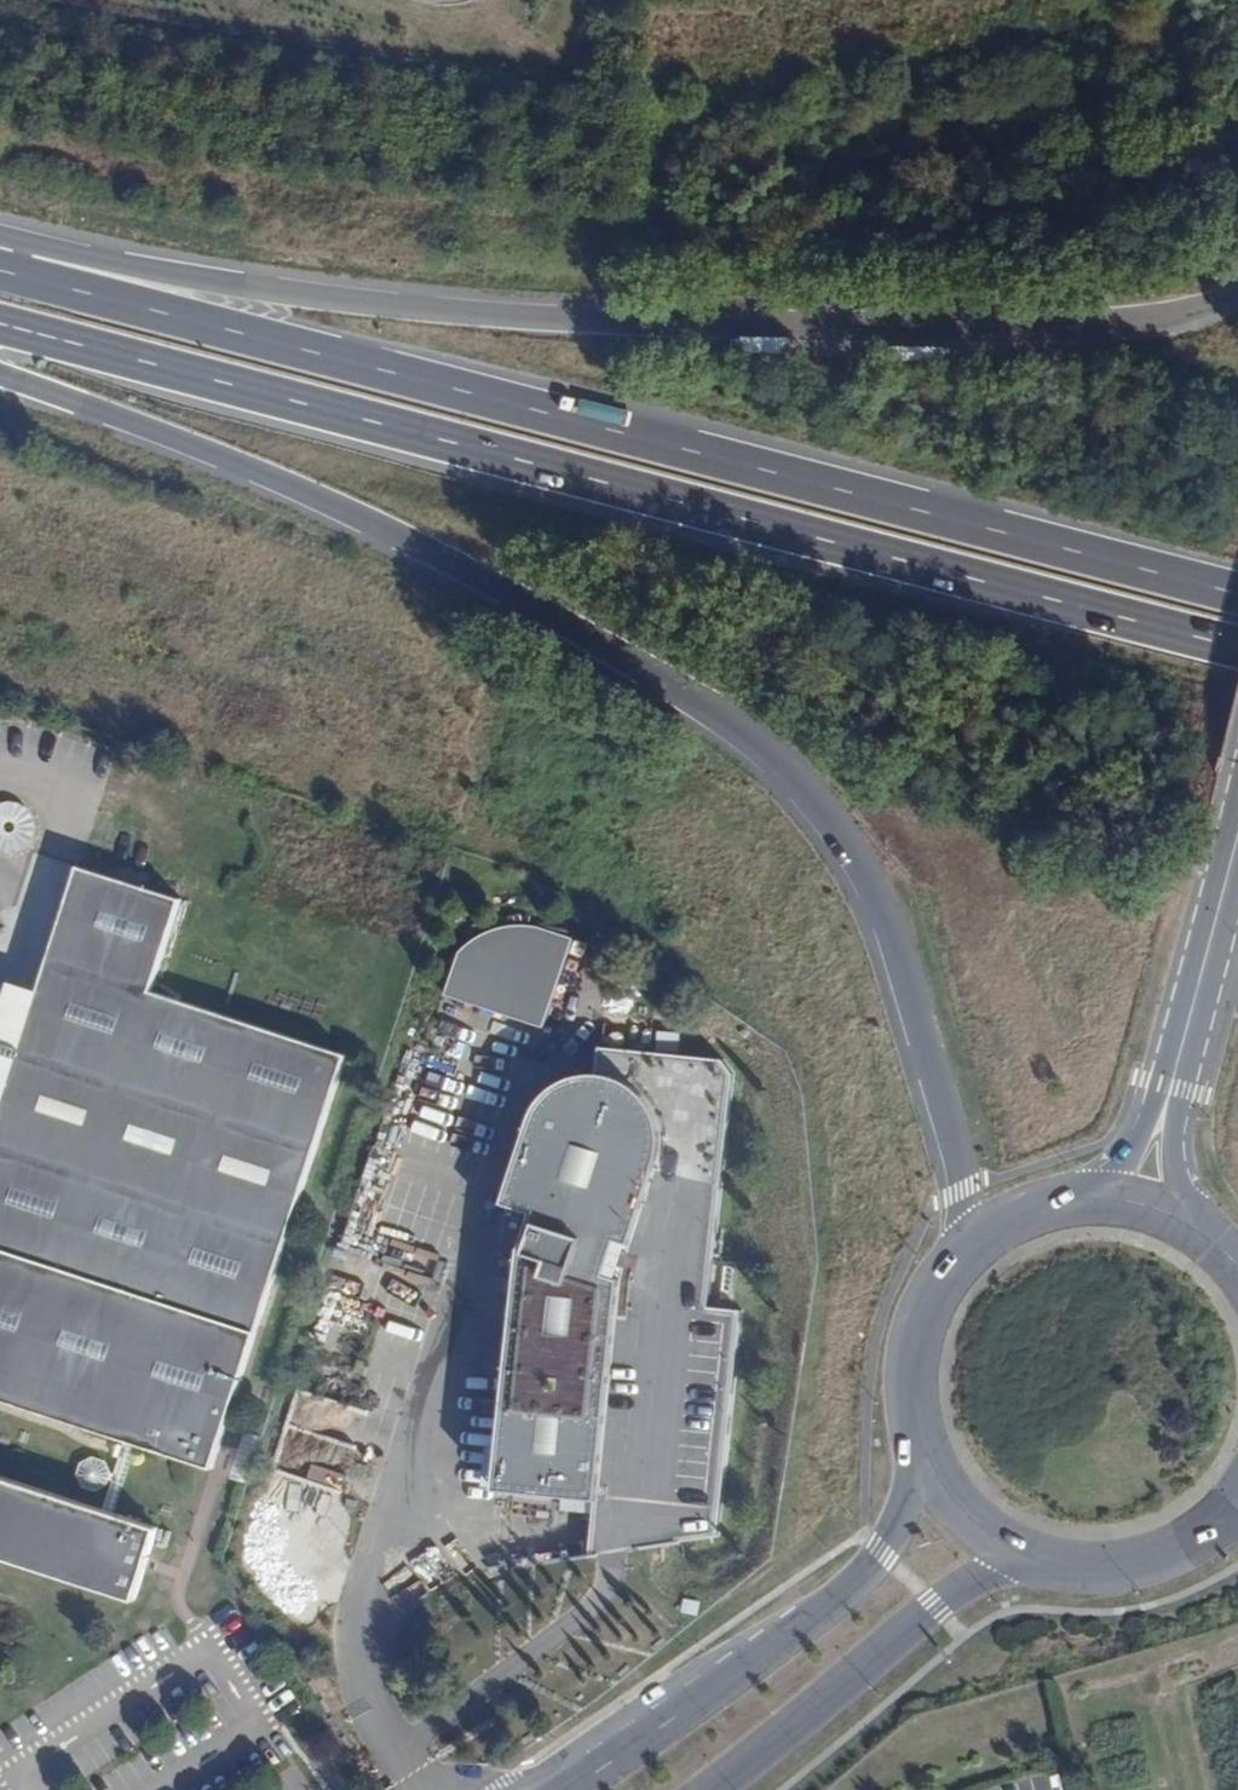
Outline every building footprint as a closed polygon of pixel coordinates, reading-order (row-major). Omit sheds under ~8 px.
[(15,796),(13,795),(7,796),(0,798),(0,855),(8,857),(15,857),(24,854),(35,846),(37,843),(41,835),(42,831),(42,820),(36,809),(34,805),(27,800),(15,796)] [(80,865),(0,1112),(0,1398),(126,1438),(138,1442),(215,1467),(278,1270),(348,1054),(152,990),(183,899),(80,865)] [(458,951),(444,994),(543,1027),(572,937),(536,925),(525,924),(509,924),(491,929),(475,936),(466,943),(458,951)] [(661,1151),(659,1158),(632,1243),(616,1238),(605,1273),(622,1278),(598,1500),(594,1500),(588,1558),(596,1557),(625,1553),(679,1544),(679,1543),(716,1537),(740,1311),(707,1307),(731,1073),(721,1059),(598,1046),(596,1072),(606,1073),(617,1076),(626,1080),(634,1085),(642,1091),(648,1098),(652,1104),(657,1113),(660,1122),(661,1132),(662,1141),(661,1151)] [(533,1113),(529,1125),(504,1202),(533,1212),(522,1248),(496,1490),(594,1500),(598,1500),(622,1278),(605,1273),(616,1238),(632,1243),(659,1158),(661,1151),(662,1141),(661,1132),(660,1122),(657,1113),(652,1104),(648,1098),(642,1091),(634,1085),(626,1080),(617,1076),(606,1073),(596,1072),(582,1073),(572,1076),(563,1080),(553,1086),(546,1093),(539,1102),(533,1113)] [(126,1438),(115,1472),(113,1470),(107,1459),(94,1455),(82,1461),(78,1473),(84,1486),(97,1490),(109,1483),(111,1478),(114,1479),(103,1508),(115,1512),(138,1442),(126,1438)] [(136,1599),(145,1571),(147,1565),(149,1559),(159,1526),(115,1512),(103,1508),(0,1474),(0,1555),(136,1599)]
